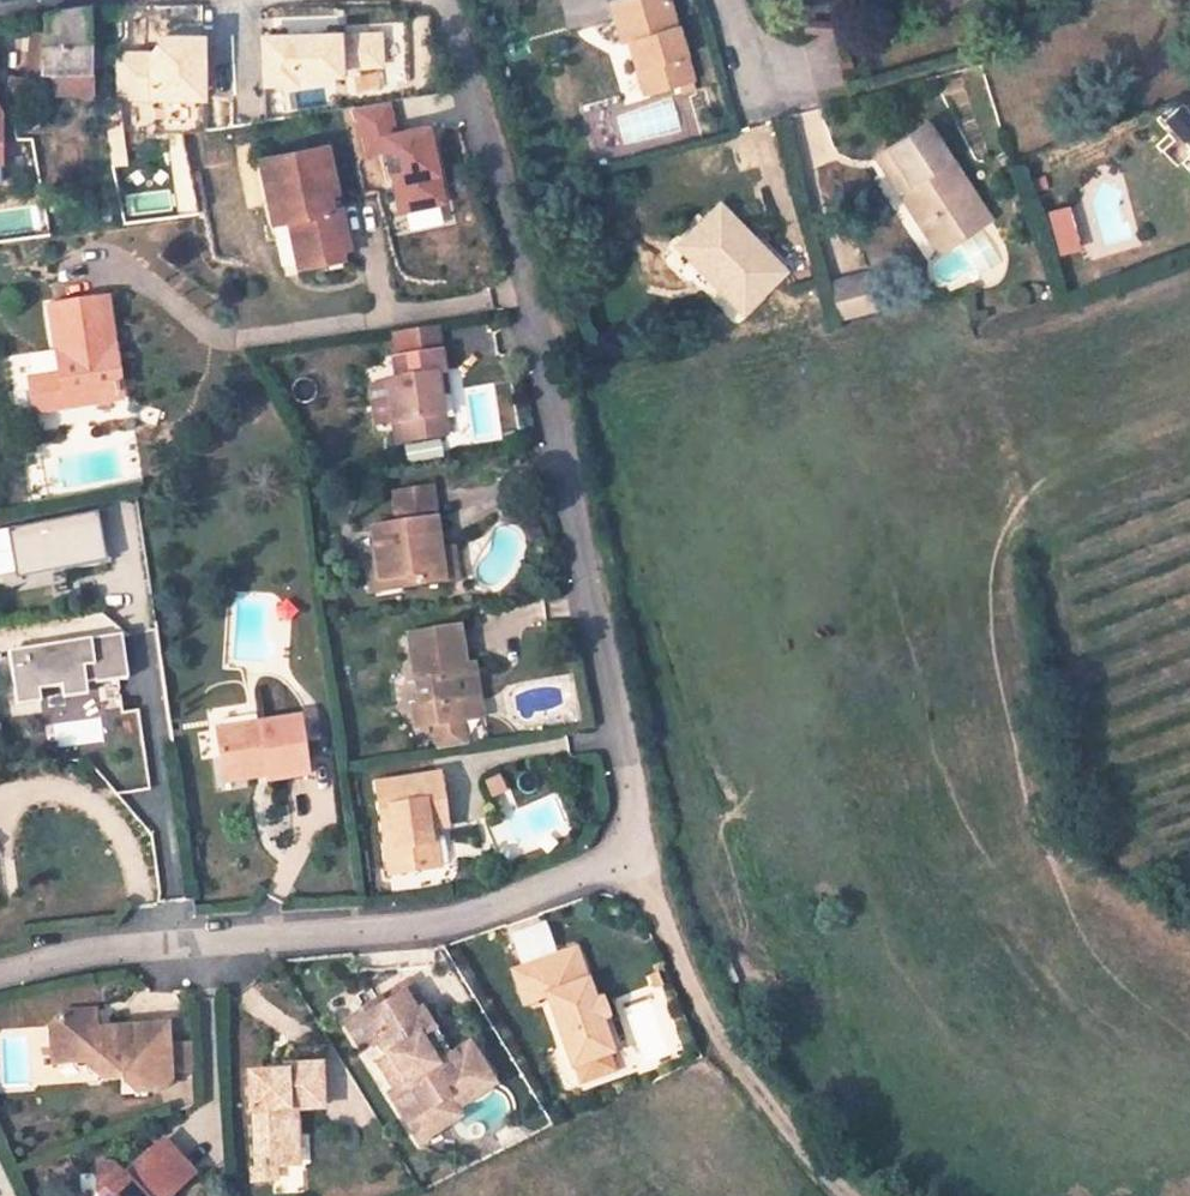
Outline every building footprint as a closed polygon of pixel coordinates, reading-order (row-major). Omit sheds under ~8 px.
[(651,84),(692,72),(670,0),(611,0),(622,35),(634,31),(651,84)] [(65,80),(59,13),(14,20),(12,82),(65,80)] [(384,32),(260,33),(261,83),(344,82),(344,70),(384,69),(384,32)] [(153,34),(153,50),(114,50),(114,104),(206,104),(206,34),(153,34)] [(415,36),(385,35),(384,81),(414,81),(415,36)] [(66,102),(65,80),(12,82),(13,105),(66,102)] [(393,101),(353,107),(361,158),(385,155),(394,216),(446,208),(433,124),(397,129),(393,101)] [(919,180),(907,188),(948,248),(998,215),(932,118),(894,145),(919,180)] [(316,203),(306,156),(239,172),(250,218),(267,214),(270,230),(280,278),(324,266),(323,260),(330,258),(320,218),(314,220),(310,204),(316,203)] [(792,267),(724,199),(684,239),(723,275),(715,281),(746,311),(792,267)] [(47,232),(45,207),(0,210),(0,235),(47,232)] [(267,214),(250,218),(253,233),(270,230),(267,214)] [(723,275),(684,239),(678,245),(715,281),(723,275)] [(828,282),(838,316),(872,309),(863,272),(828,282)] [(11,385),(20,419),(53,409),(50,401),(104,385),(95,352),(91,354),(75,297),(27,310),(43,376),(11,385)] [(371,387),(378,433),(400,429),(401,446),(428,442),(419,399),(416,381),(426,379),(422,357),(374,363),(378,387),(371,387)] [(426,379),(416,381),(419,399),(430,397),(426,379)] [(50,401),(53,409),(107,395),(104,385),(50,401)] [(400,429),(378,433),(381,448),(401,446),(400,429)] [(368,533),(373,559),(376,580),(401,577),(403,591),(440,585),(440,589),(458,586),(450,548),(434,551),(423,492),(387,498),(393,528),(368,533)] [(64,580),(63,568),(105,561),(97,512),(0,527),(0,590),(64,580)] [(367,595),(403,591),(401,577),(376,580),(373,559),(361,560),(367,595)] [(4,629),(12,715),(43,712),(41,691),(127,684),(122,628),(105,630),(105,620),(4,629)] [(463,710),(475,708),(468,674),(461,636),(410,644),(425,715),(415,718),(419,739),(440,736),(443,748),(470,745),(463,710)] [(477,672),(468,674),(475,708),(483,705),(477,672)] [(118,685),(101,688),(104,709),(121,706),(118,685)] [(100,719),(57,721),(58,744),(102,741),(100,719)] [(297,722),(214,734),(222,780),(261,774),(262,782),(264,787),(307,781),(297,722)] [(471,754),(470,745),(443,748),(444,759),(471,754)] [(261,774),(222,780),(223,788),(262,782),(261,774)] [(383,794),(399,884),(447,875),(441,848),(436,848),(434,837),(452,834),(443,784),(383,794)] [(576,960),(519,976),(527,1009),(551,1002),(572,1075),(612,1064),(586,975),(581,976),(576,960)] [(413,993),(423,1014),(427,1012),(431,1010),(418,983),(387,997),(390,1004),(413,993)] [(390,1093),(406,1124),(449,1103),(454,1114),(492,1095),(473,1050),(455,1058),(451,1061),(427,1012),(423,1014),(413,993),(390,1004),(387,997),(353,1015),(366,1042),(386,1032),(397,1054),(384,1060),(398,1088),(390,1093)] [(154,1096),(166,1081),(164,1035),(123,1036),(123,1026),(91,1027),(91,1006),(58,1007),(43,1024),(45,1062),(81,1059),(81,1069),(98,1083),(117,1082),(117,1097),(154,1096)] [(164,1024),(123,1026),(123,1036),(164,1035),(164,1024)] [(166,1081),(191,1080),(189,1034),(164,1035),(166,1081)] [(252,1107),(255,1162),(275,1161),(296,1161),(294,1103),(323,1102),(321,1056),(285,1058),(285,1068),(247,1070),(248,1107),(252,1107)] [(458,1122),(454,1114),(449,1103),(406,1124),(415,1143),(458,1122)] [(193,1172),(160,1139),(132,1166),(139,1173),(128,1184),(110,1166),(99,1166),(99,1195),(168,1195),(193,1172)] [(276,1175),(275,1161),(255,1162),(251,1163),(251,1176),(276,1175)]
